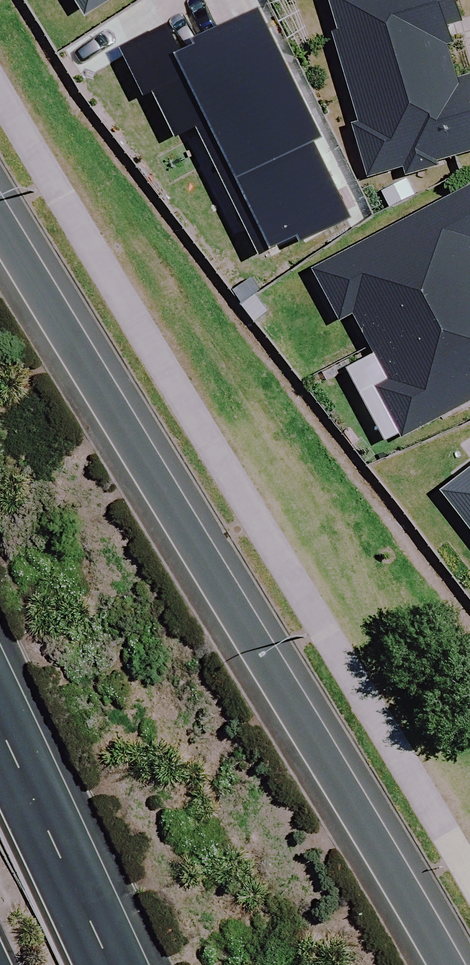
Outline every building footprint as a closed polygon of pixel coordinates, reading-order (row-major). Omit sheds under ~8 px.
[(83,17),(110,0),(72,0),(83,17)] [(365,178),(401,168),(403,176),(436,166),(435,161),(469,151),(469,84),(468,78),(454,82),(438,29),(456,24),(449,0),(325,0),(335,34),(330,35),(357,125),(350,127),(365,178)] [(315,139),(253,10),(171,49),(161,29),(118,49),(141,96),(148,93),(171,140),(192,130),(257,263),(345,221),(307,142),(315,139)] [(309,271),(336,321),(351,313),(369,347),(469,292),(469,195),(466,187),(309,271)] [(369,347),(387,381),(374,388),(401,438),(469,402),(469,292),(369,347)] [(439,493),(469,533),(469,470),(439,493)]
